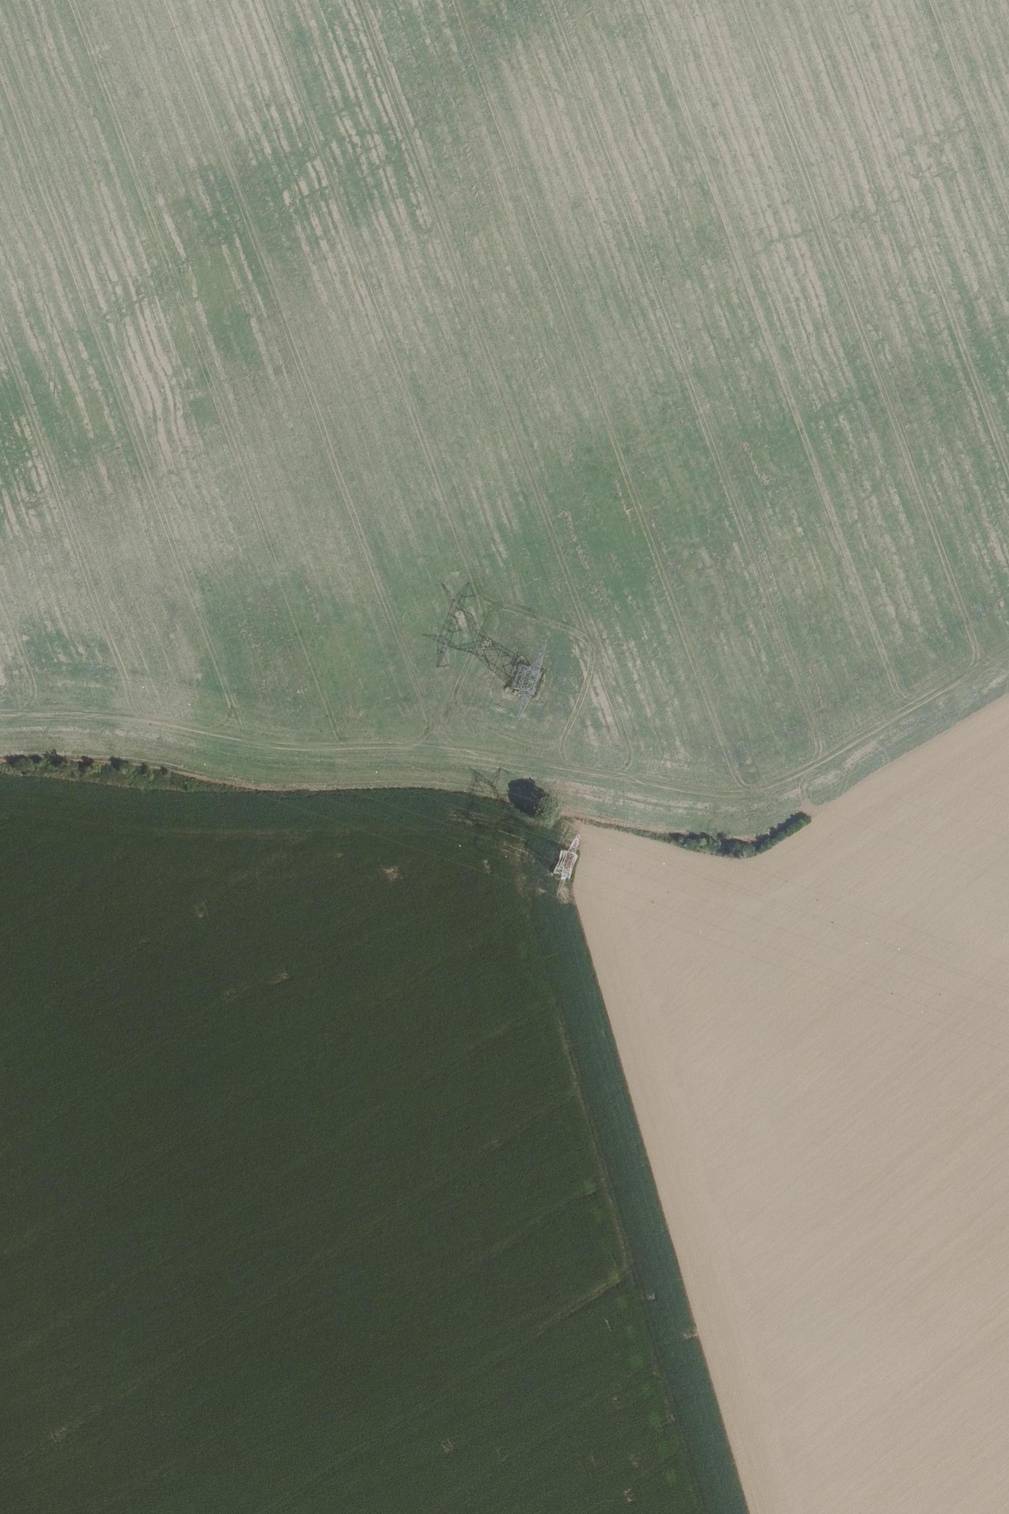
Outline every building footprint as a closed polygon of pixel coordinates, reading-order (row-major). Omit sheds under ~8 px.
[(558,849),(558,851),(550,873),(565,879),(568,880),(576,857),(558,849)]
